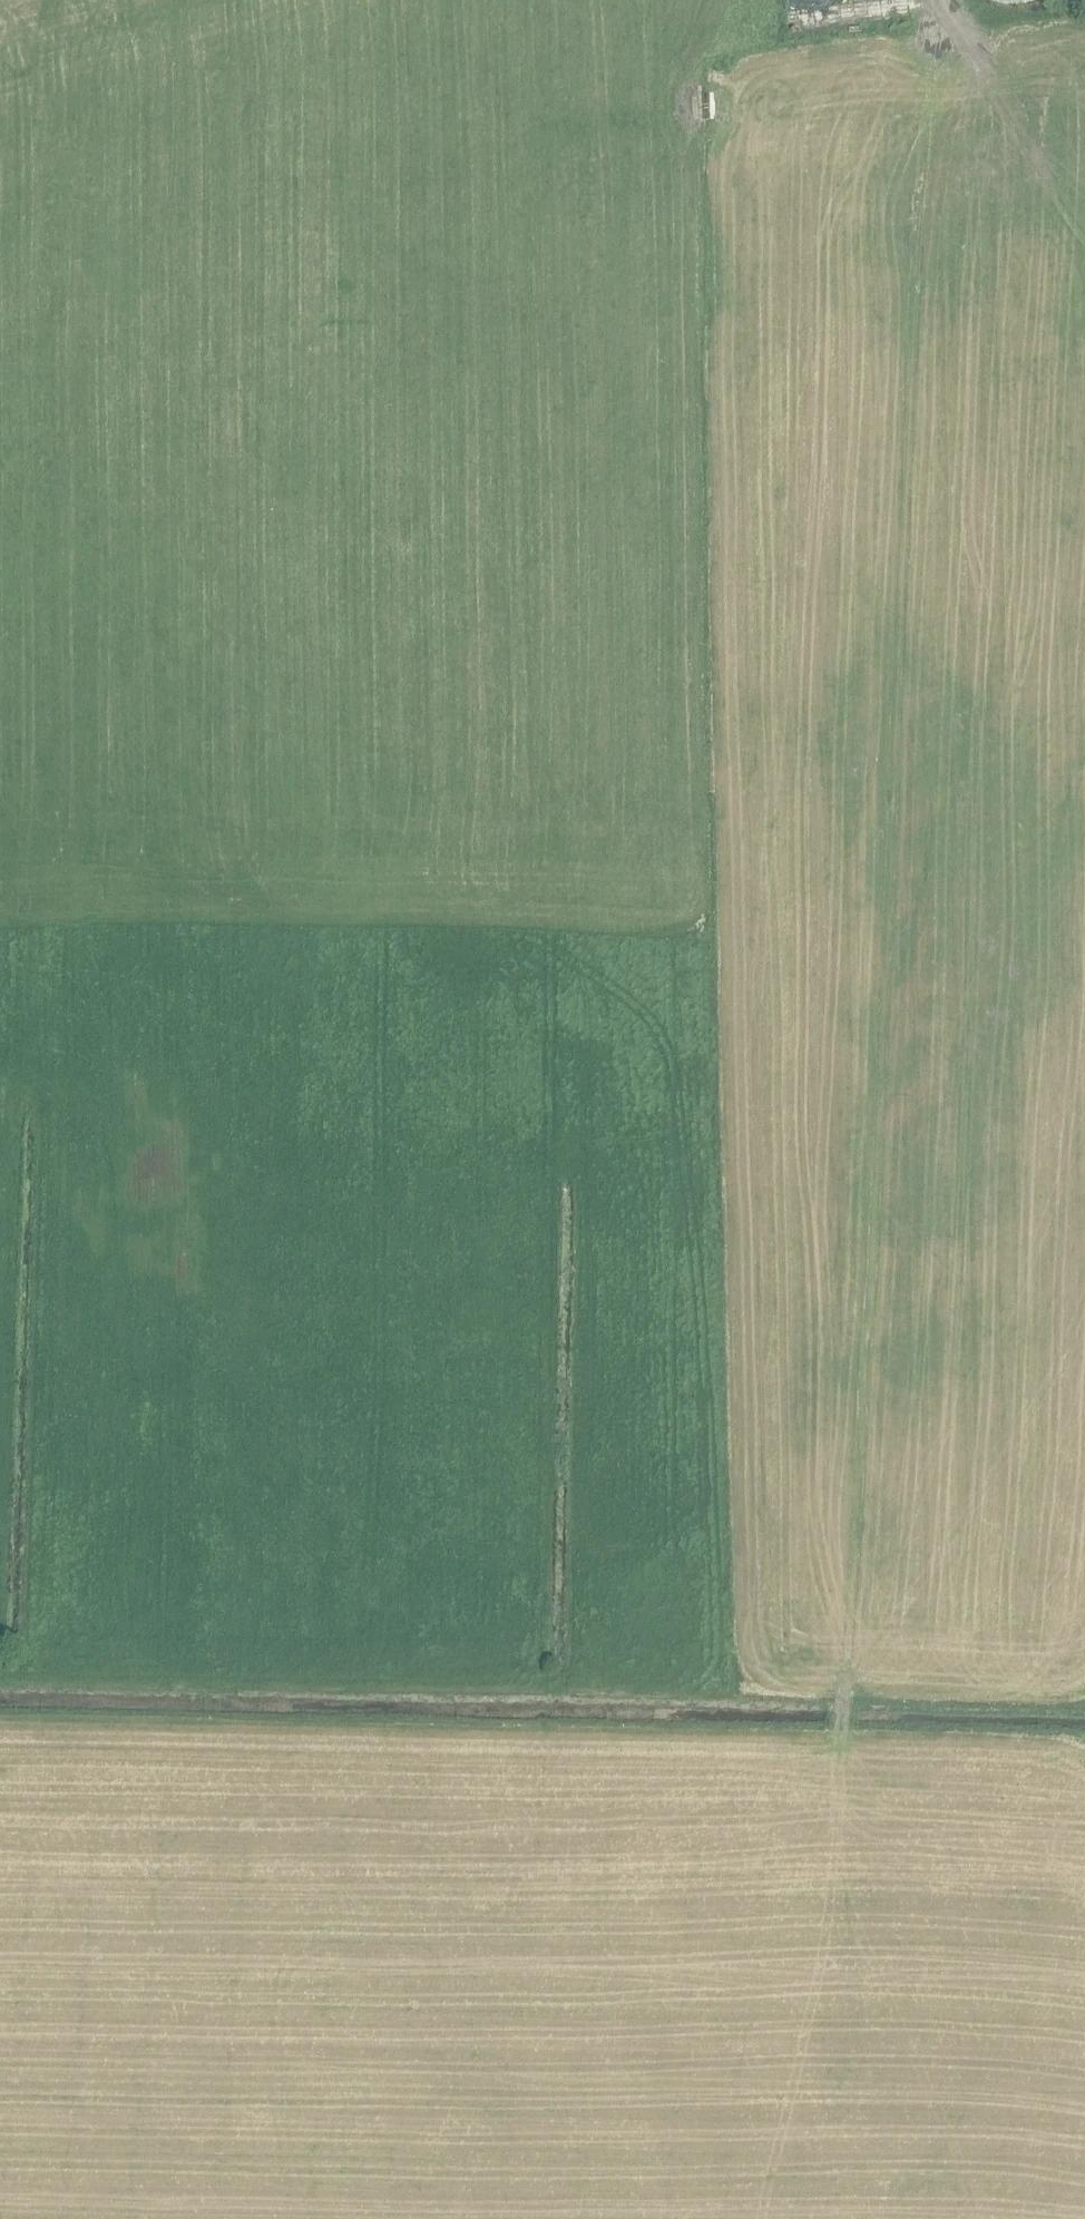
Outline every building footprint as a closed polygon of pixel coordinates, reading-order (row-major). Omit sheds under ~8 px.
[(1015,0),(979,0),(985,13),(1015,0)]
